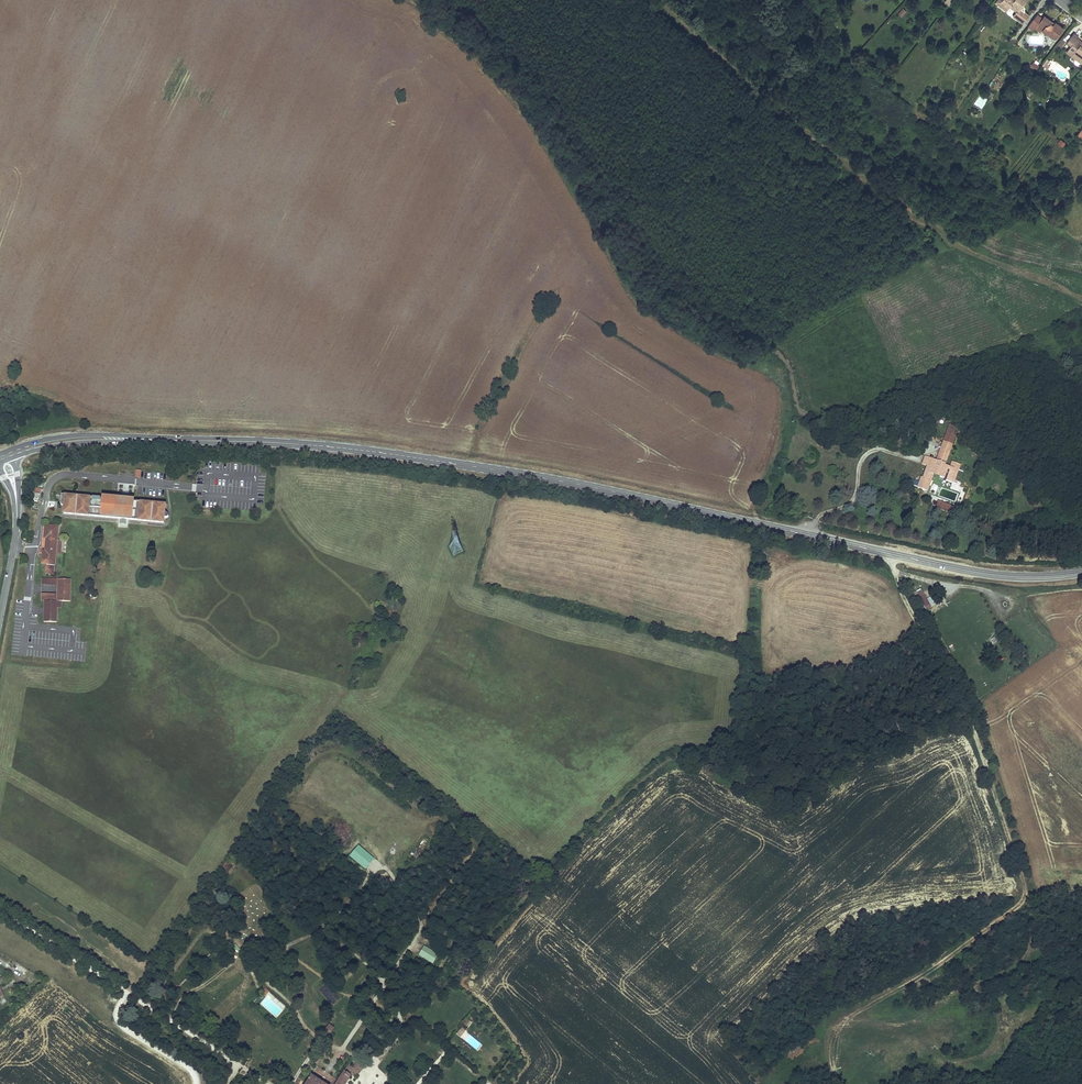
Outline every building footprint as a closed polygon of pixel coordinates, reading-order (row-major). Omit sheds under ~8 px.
[(999,5),(1001,7),(1009,6),(1010,7),(1017,12),(1013,16),(1023,24),(1029,15),(1025,12),(1024,8),(1024,5),(1028,0),(1002,0),(999,5)] [(902,17),(906,11),(902,8),(897,14),(902,17)] [(1052,22),(1047,18),(1045,20),(1042,18),(1037,14),(1028,26),(1033,30),(1035,28),(1038,24),(1043,29),(1042,30),(1047,34),(1046,35),(1048,36),(1050,34),(1056,39),(1064,28),(1055,22),(1054,23),(1053,25),(1051,23),(1052,22)] [(1078,38),(1079,36),(1074,33),(1067,42),(1071,46),(1066,52),(1072,56),(1073,55),(1081,62),(1081,41),(1078,38)] [(1073,55),(1072,56),(1081,63),(1081,62),(1073,55)] [(1035,60),(1031,65),(1036,70),(1040,65),(1035,60)] [(983,109),(987,98),(979,94),(974,105),(983,109)] [(22,409),(7,405),(5,413),(20,417),(22,409)] [(955,479),(958,470),(945,464),(951,446),(949,445),(950,443),(945,442),(944,443),(943,443),(937,462),(930,459),(928,465),(923,478),(922,477),(920,482),(922,482),(920,487),(928,490),(930,484),(929,484),(930,481),(931,481),(934,474),(933,473),(934,471),(941,474),(940,476),(945,478),(944,481),(946,481),(947,479),(957,483),(958,480),(955,479)] [(65,506),(64,514),(119,519),(126,519),(164,523),(164,518),(166,518),(167,518),(168,517),(169,516),(168,515),(167,513),(166,512),(165,511),(165,505),(134,502),(134,500),(115,498),(115,500),(103,499),(62,495),(61,502),(63,502),(63,506),(65,506)] [(57,540),(59,527),(49,526),(47,539),(46,551),(46,554),(43,554),(42,564),(55,565),(56,553),(57,540)] [(71,601),(71,579),(59,579),(58,601),(71,601)] [(914,594),(925,609),(932,604),(921,589),(914,594)] [(418,955),(434,963),(438,953),(423,945),(418,955)] [(333,1028),(329,1025),(323,1034),(328,1037),(333,1028)] [(457,1033),(460,1037),(466,1030),(462,1027),(457,1033)] [(344,1070),(336,1083),(345,1083),(351,1075),(344,1070)] [(311,1075),(306,1083),(325,1083),(311,1075)]
